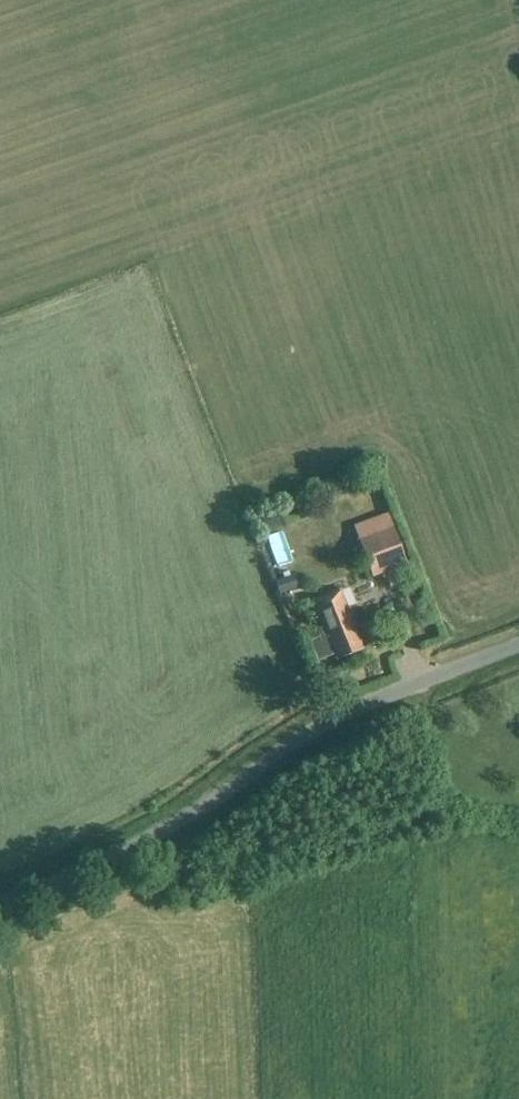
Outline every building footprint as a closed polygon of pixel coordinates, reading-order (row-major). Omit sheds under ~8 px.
[(361,543),(372,574),(404,562),(392,531),(361,543)] [(292,575),(274,581),(279,596),(297,590),(292,575)] [(319,664),(336,657),(338,660),(337,661),(338,663),(364,652),(339,590),(313,601),(328,638),(311,645),(319,664)]
